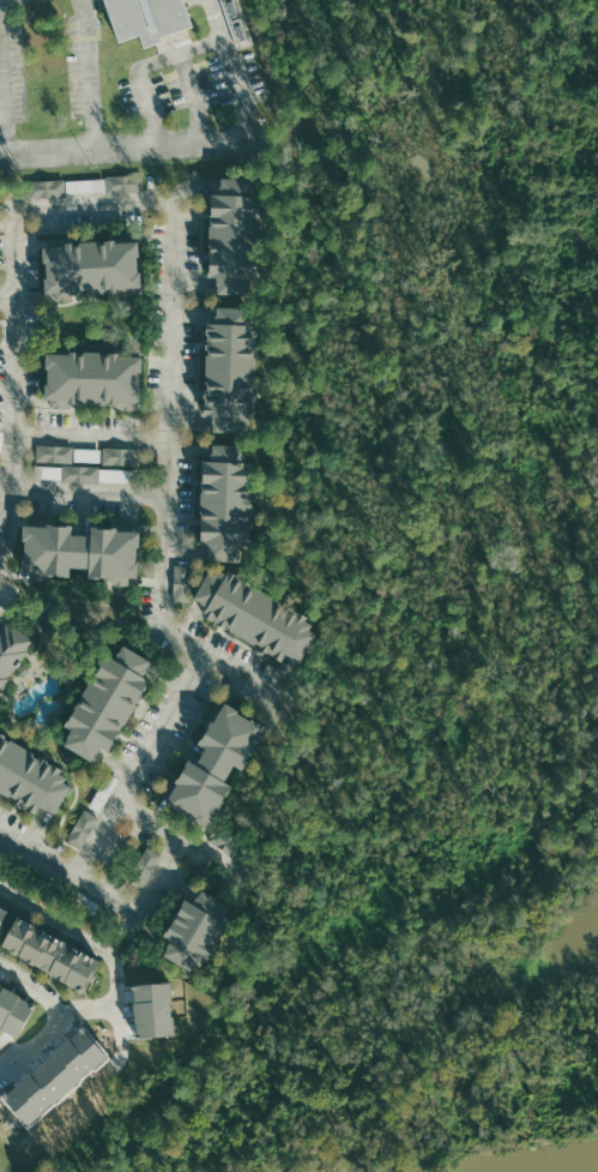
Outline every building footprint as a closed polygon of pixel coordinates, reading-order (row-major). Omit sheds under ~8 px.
[(120,42),(140,36),(144,47),(163,41),(162,36),(192,25),(183,0),(105,0),(120,42)] [(108,192),(144,193),(145,176),(108,175),(108,192)] [(213,178),(209,293),(255,295),(260,179),(213,178)] [(67,193),(106,193),(106,179),(66,180),(67,193)] [(65,180),(29,181),(30,198),(66,196),(65,180)] [(42,245),(46,294),(140,287),(137,238),(42,245)] [(209,306),(205,429),(253,431),(256,308),(209,306)] [(47,353),(47,401),(140,402),(141,354),(47,353)] [(204,445),(199,560),(249,563),(254,446),(204,445)] [(37,462),(74,463),(75,446),(37,446),(37,462)] [(102,449),(76,448),(76,462),(102,462),(102,449)] [(134,466),(135,449),(105,448),(104,465),(134,466)] [(63,480),(63,464),(37,463),(37,479),(63,480)] [(129,484),(129,468),(64,467),(64,482),(129,484)] [(22,524),(72,527),(72,534),(90,534),(90,525),(141,528),(139,577),(89,575),(89,567),(70,566),(70,576),(20,573),(22,524)] [(321,625),(296,668),(191,606),(216,564),(321,625)] [(190,565),(175,565),(174,602),(189,602),(190,565)] [(32,639),(0,691),(0,620),(32,639)] [(115,641),(156,665),(98,762),(58,738),(115,641)] [(222,701),(265,725),(207,827),(164,801),(222,701)] [(49,821),(0,793),(0,733),(75,776),(49,821)] [(98,816),(83,809),(69,842),(84,848),(98,816)] [(233,852),(236,843),(226,839),(229,833),(215,827),(209,842),(233,852)] [(160,852),(145,847),(132,880),(147,886),(160,852)] [(158,951),(194,885),(238,909),(203,975),(158,951)] [(18,915),(98,961),(80,992),(0,945),(18,915)] [(171,1035),(170,998),(173,998),(173,982),(132,983),(134,1036),(171,1035)] [(18,1038),(34,1008),(0,990),(0,1028),(18,1038)]
